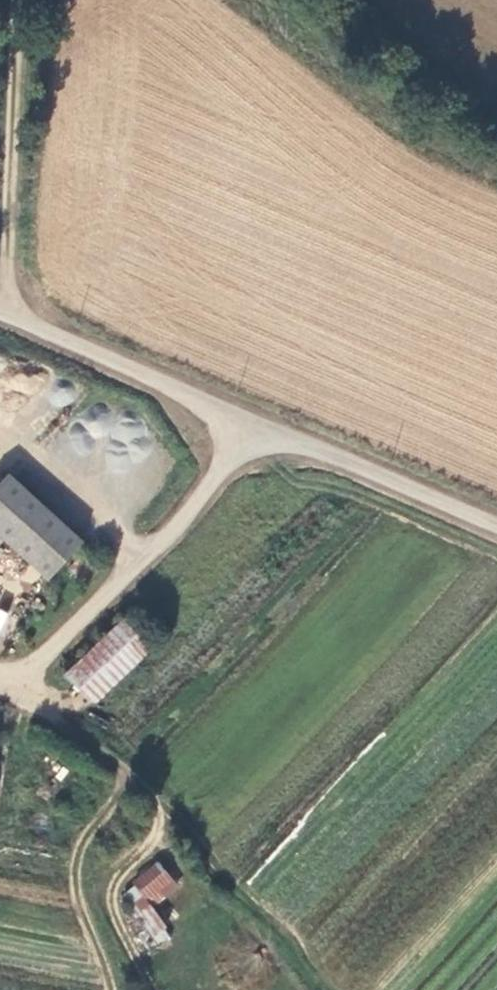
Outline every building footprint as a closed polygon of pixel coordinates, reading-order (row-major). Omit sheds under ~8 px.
[(82,542),(10,474),(0,485),(0,532),(48,577),(82,542)] [(155,655),(123,626),(71,677),(98,707),(155,655)] [(125,900),(154,941),(167,930),(154,913),(180,892),(158,867),(135,884),(138,889),(125,900)]
